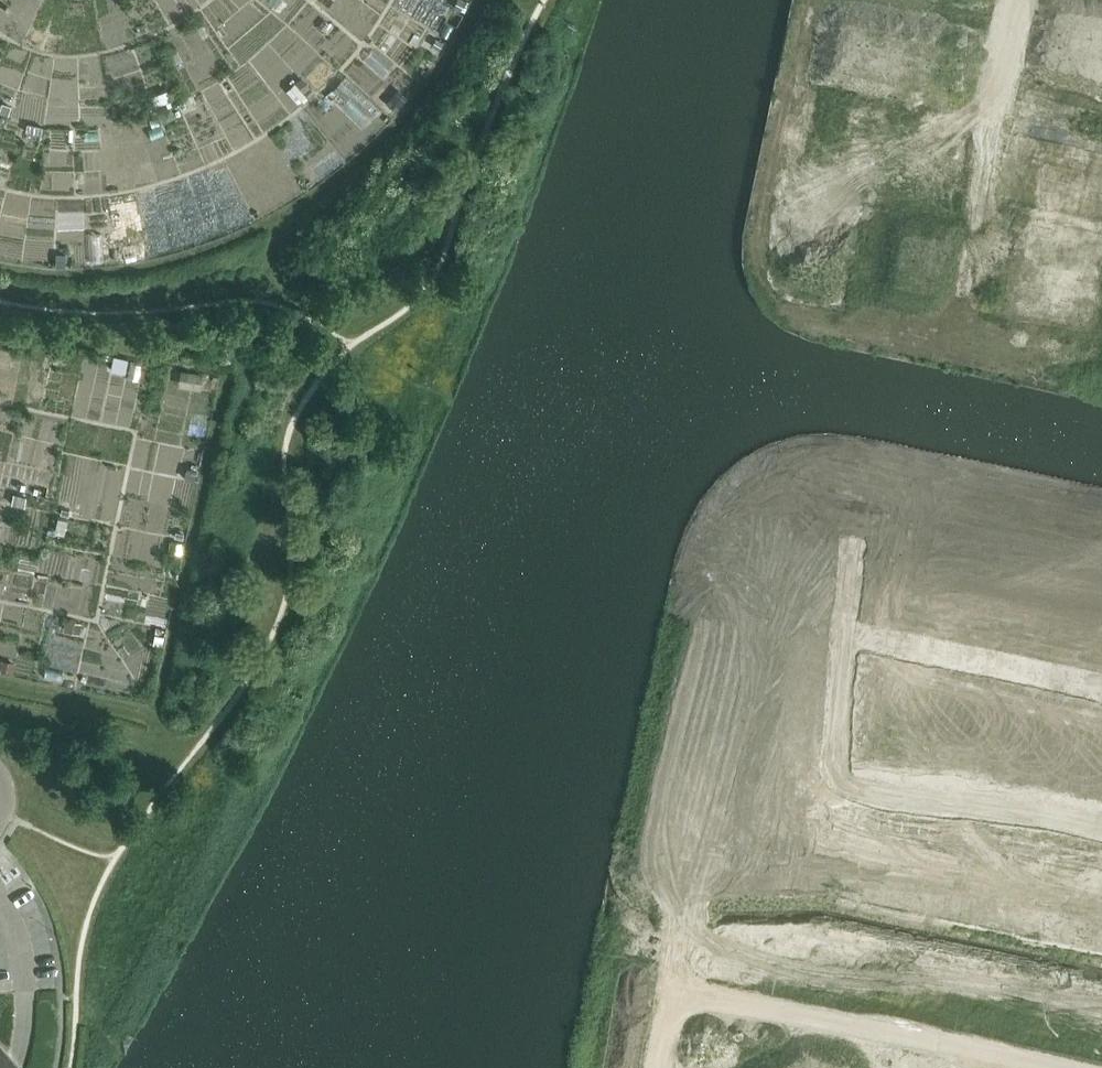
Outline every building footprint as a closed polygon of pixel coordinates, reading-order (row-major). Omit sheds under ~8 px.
[(1100,61),(1090,59),(1071,63),(1075,80),(1068,81),(1064,102),(1068,120),(1083,123),(1089,148),(1078,151),(1096,154),(1098,163),(1101,164),(1101,50),(1100,61)]
